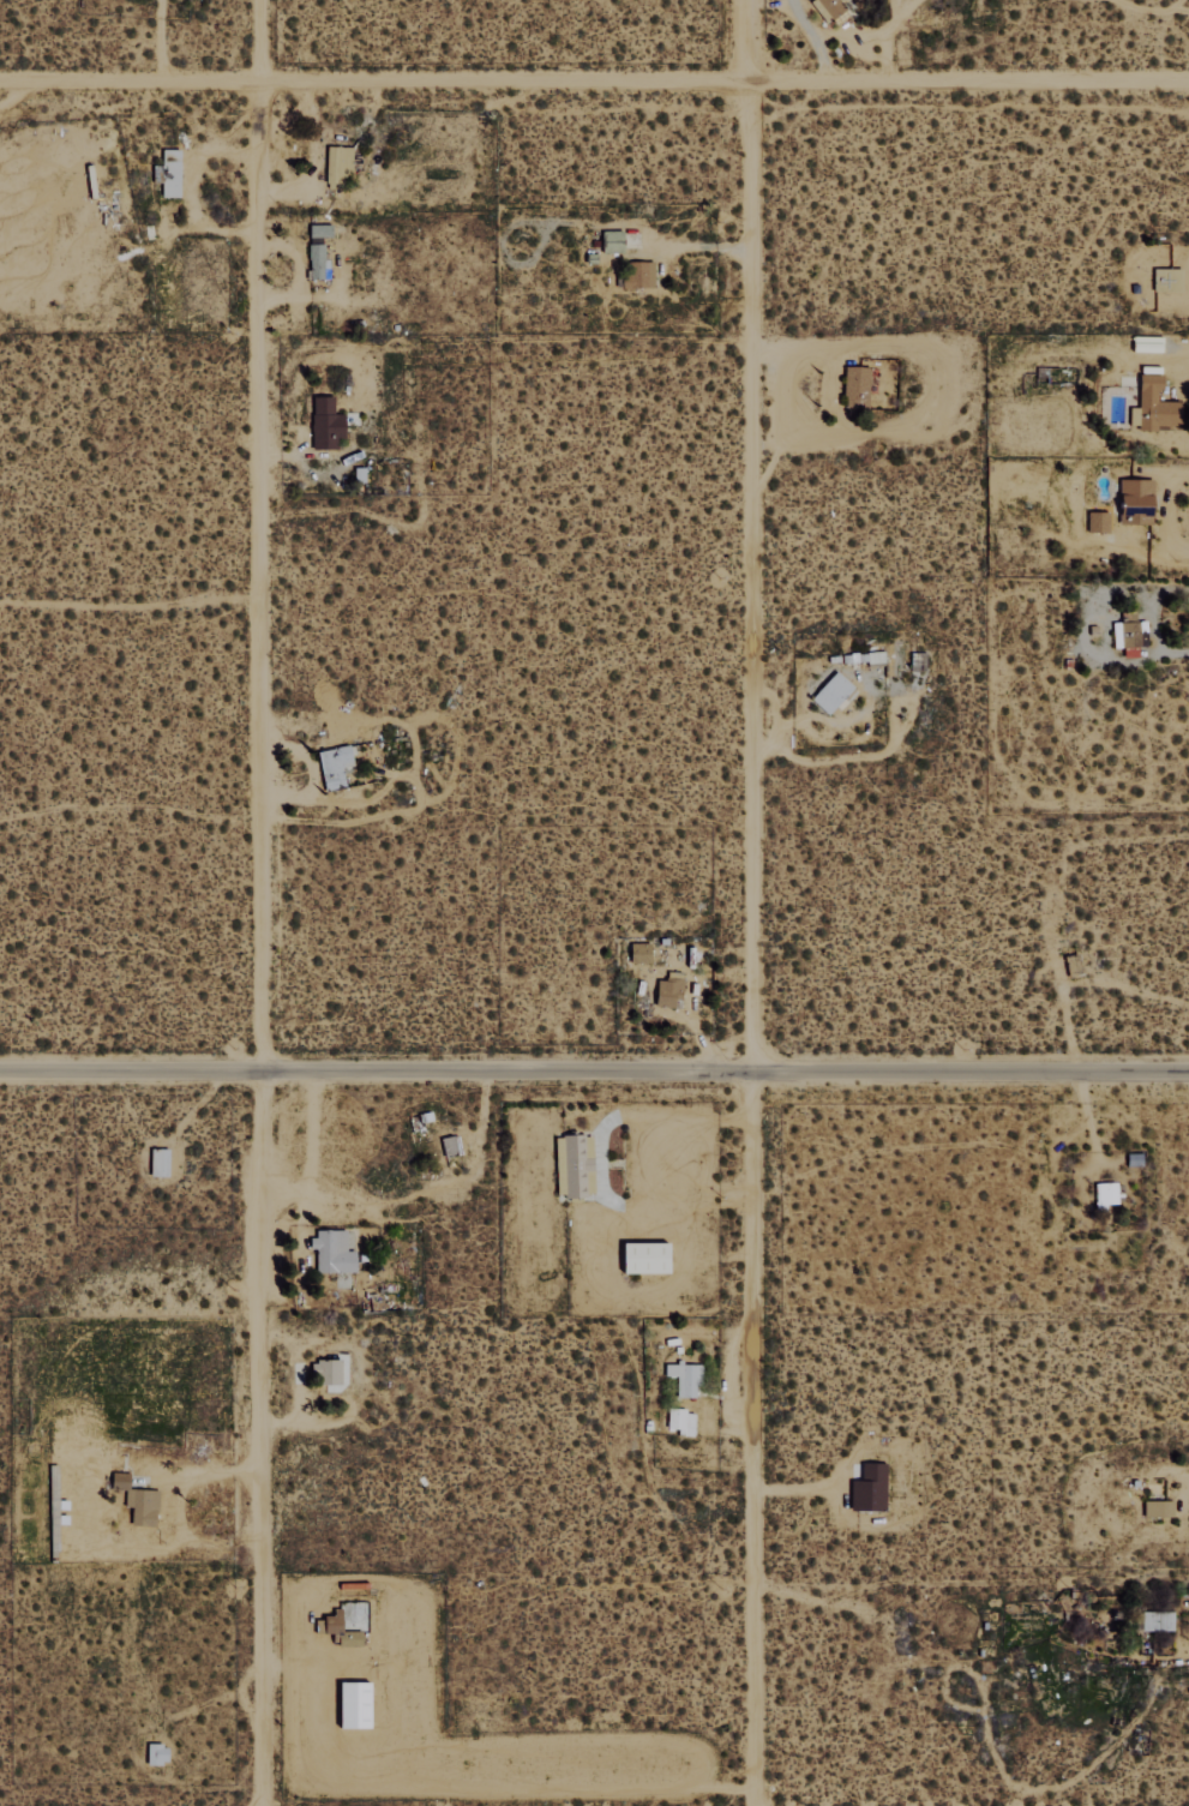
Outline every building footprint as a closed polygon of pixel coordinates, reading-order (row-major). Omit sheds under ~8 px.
[(843,0),(813,0),(808,4),(828,27),(850,7),(843,0)] [(177,149),(159,148),(159,197),(177,197),(177,149)] [(328,224),(306,224),(307,236),(329,236),(328,224)] [(620,230),(600,230),(601,252),(620,252),(620,230)] [(307,279),(325,278),(324,244),(306,244),(307,279)] [(622,262),(623,286),(652,286),(651,261),(622,262)] [(867,367),(843,366),(842,408),(866,409),(867,367)] [(1178,401),(1158,401),(1159,374),(1137,374),(1136,430),(1155,431),(1155,425),(1177,425),(1178,401)] [(341,413),(332,413),(331,395),(309,396),(311,448),(342,448),(341,413)] [(1149,479),(1116,480),(1117,524),(1150,523),(1149,479)] [(1107,512),(1085,512),(1085,532),(1106,532),(1107,512)] [(1110,622),(1112,648),(1121,647),(1122,656),(1136,656),(1136,646),(1146,644),(1145,619),(1135,620),(1134,610),(1118,611),(1119,620),(1110,622)] [(824,714),(851,688),(835,671),(807,697),(824,714)] [(315,751),(323,791),(343,787),(339,768),(351,765),(347,745),(315,751)] [(628,963),(648,963),(647,943),(628,943),(628,963)] [(653,1006),(671,1006),(672,997),(679,997),(679,980),(654,979),(653,1006)] [(591,1195),(589,1135),(553,1136),(554,1196),(591,1195)] [(164,1177),(165,1149),(148,1148),(147,1176),(164,1177)] [(1094,1204),(1118,1204),(1117,1194),(1115,1194),(1115,1183),(1093,1183),(1094,1204)] [(344,1230),(313,1230),(312,1273),(352,1273),(352,1251),(344,1251),(344,1230)] [(663,1242),(617,1243),(618,1274),(664,1273),(663,1242)] [(339,1384),(338,1360),(315,1360),(316,1385),(339,1384)] [(663,1364),(663,1377),(675,1377),(674,1397),(696,1398),(697,1365),(663,1364)] [(664,1431),(691,1434),(694,1412),(667,1409),(664,1431)] [(883,1464),(859,1464),(859,1481),(849,1481),(849,1510),(883,1510),(883,1464)] [(1170,1501),(1141,1502),(1141,1517),(1170,1517),(1170,1501)] [(359,1631),(338,1631),(338,1609),(331,1609),(331,1616),(320,1616),(320,1631),(330,1631),(330,1645),(359,1646),(359,1631)] [(335,1729),(365,1729),(365,1683),(334,1683),(335,1729)] [(165,1765),(165,1745),(145,1745),(145,1765),(165,1765)]
